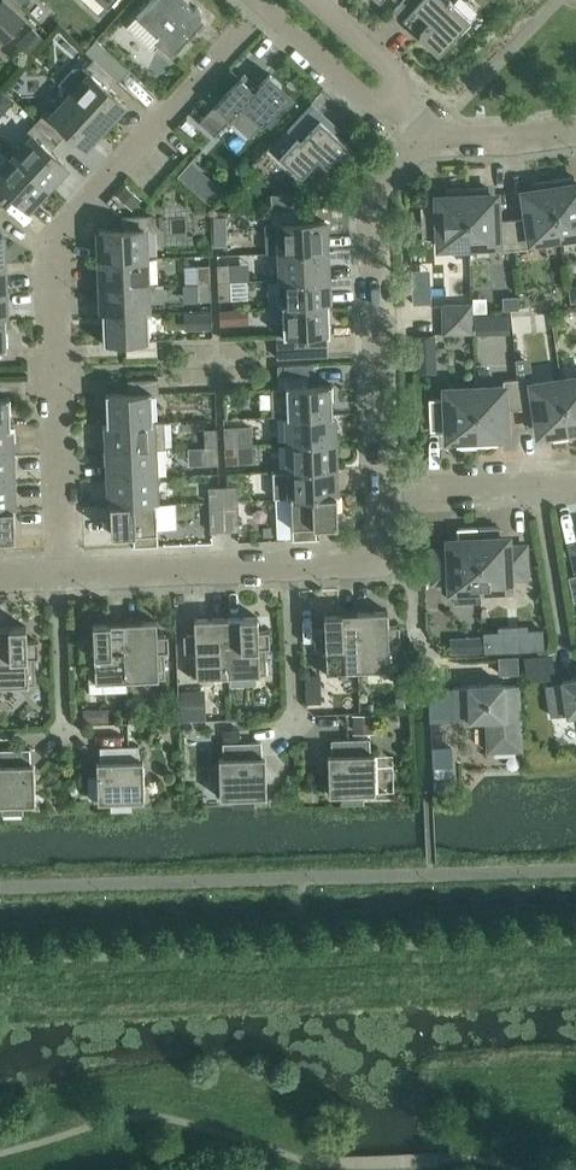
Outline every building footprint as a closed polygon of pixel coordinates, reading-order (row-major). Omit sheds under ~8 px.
[(128,27),(152,49),(157,45),(173,59),(198,32),(195,29),(204,19),(201,16),(202,13),(201,10),(199,8),(196,7),(193,8),(187,3),(189,0),(153,0),(138,16),(128,27)] [(393,11),(399,16),(402,12),(407,16),(403,20),(405,21),(419,33),(417,35),(439,55),(471,20),(454,4),(454,3),(450,0),(403,0),(393,11)] [(4,44),(25,21),(3,1),(0,3),(0,40),(4,44)] [(33,28),(21,42),(32,52),(44,39),(33,28)] [(86,51),(119,82),(130,70),(96,39),(86,51)] [(60,85),(71,95),(105,126),(124,105),(107,89),(117,80),(94,59),(86,69),(75,69),(60,85)] [(242,79),(246,74),(245,73),(200,122),(215,136),(230,119),(250,137),(268,119),(271,122),(291,99),(279,88),(282,84),(270,74),(254,91),(242,79)] [(47,110),(37,121),(60,142),(68,132),(85,147),(105,126),(71,95),(53,115),(47,110)] [(288,129),(271,148),(302,176),(318,159),(327,167),(347,145),(321,120),(301,141),(288,129)] [(33,137),(14,157),(48,188),(68,167),(51,151),(60,142),(37,121),(28,132),(33,137)] [(14,157),(0,173),(0,201),(3,203),(12,194),(29,209),(48,188),(14,157)] [(552,180),(561,238),(575,235),(575,189),(574,189),(572,177),(552,180)] [(527,218),(513,219),(516,249),(533,248),(532,242),(561,238),(552,180),(532,183),(534,195),(524,196),(527,218)] [(127,185),(118,195),(133,209),(142,199),(127,185)] [(487,187),(467,188),(469,246),(498,245),(499,251),(516,249),(513,219),(499,221),(498,199),(488,199),(487,187)] [(469,246),(467,188),(446,189),(447,201),(437,201),(437,206),(421,207),(423,239),(439,238),(439,248),(469,246)] [(301,193),(286,194),(287,210),(302,209),(301,193)] [(280,225),(281,252),(327,250),(325,222),(303,223),(302,209),(287,210),(272,211),(272,225),(280,225)] [(99,231),(101,260),(146,258),(145,231),(152,230),(152,216),(122,217),(122,230),(99,231)] [(327,250),(281,252),(282,280),(328,278),(327,250)] [(146,258),(101,260),(102,287),(147,285),(146,258)] [(218,265),(218,283),(231,282),(230,264),(218,265)] [(198,266),(198,283),(211,283),(210,265),(198,266)] [(328,278),(282,280),(283,307),(329,305),(328,278)] [(231,282),(218,283),(219,300),(232,300),(231,282)] [(211,283),(198,283),(199,301),(212,300),(211,283)] [(147,285),(102,287),(103,315),(148,313),(147,285)] [(518,297),(503,297),(504,310),(519,309),(518,297)] [(443,305),(444,319),(472,319),(472,304),(443,305)] [(277,335),(277,336),(278,350),(308,348),(307,335),(330,334),(329,305),(283,307),(284,335),(277,335)] [(234,309),(220,310),(220,325),(235,325),(234,309)] [(148,313),(103,315),(104,344),(127,343),(127,356),(157,355),(157,340),(150,340),(148,313)] [(211,313),(198,313),(199,329),(212,329),(211,313)] [(487,315),(475,316),(475,335),(488,334),(487,315)] [(472,319),(444,319),(444,334),(473,333),(472,319)] [(434,335),(414,335),(415,355),(435,354),(434,335)] [(279,374),(279,388),(279,389),(287,388),(288,416),(333,414),(332,385),(309,386),(309,373),(308,364),(278,366),(279,374)] [(561,379),(570,437),(575,436),(575,377),(561,379)] [(532,378),(518,379),(521,409),(535,408),(538,429),(548,428),(550,440),(570,437),(561,379),(533,384),(532,378)] [(106,395),(107,423),(153,421),(152,394),(159,394),(159,379),(129,380),(129,394),(106,395)] [(504,386),(475,388),(478,446),(498,445),(498,433),(507,432),(507,411),(521,409),(518,379),(504,380),(504,386)] [(478,446),(475,388),(445,389),(445,399),(429,399),(431,431),(447,430),(447,435),(457,435),(457,447),(478,446)] [(11,428),(10,399),(0,399),(0,428),(11,428)] [(333,414),(288,416),(289,443),(335,441),(333,414)] [(153,421),(107,423),(109,451),(154,449),(166,448),(165,421),(153,422),(153,421)] [(0,428),(0,455),(12,455),(11,428),(0,428)] [(225,429),(225,446),(238,445),(237,428),(225,429)] [(205,429),(205,447),(218,446),(217,429),(205,429)] [(335,441),(289,443),(290,471),(336,469),(335,441)] [(238,445),(225,446),(226,464),(239,463),(238,445)] [(218,446),(205,447),(206,465),(219,464),(218,446)] [(154,449),(109,451),(110,478),(156,476),(154,449)] [(0,455),(0,483),(13,482),(12,455),(0,455)] [(336,469),(290,471),(291,498),(337,496),(336,469)] [(156,476),(110,478),(111,506),(157,504),(156,476)] [(0,483),(0,510),(15,510),(13,482),(0,483)] [(238,486),(223,487),(224,501),(238,500),(238,486)] [(209,487),(209,502),(224,501),(223,487),(209,487)] [(337,496),(291,498),(293,540),(317,539),(317,526),(338,525),(337,496)] [(238,500),(224,501),(225,531),(240,530),(238,500)] [(224,501),(209,502),(211,532),(225,531),(224,501)] [(157,504),(111,506),(112,534),(134,534),(134,547),(158,546),(157,504)] [(0,510),(0,539),(16,539),(15,510),(0,510)] [(449,550),(433,551),(434,581),(450,581),(451,591),(454,591),(454,603),(481,602),(481,590),(478,527),(457,528),(458,544),(449,545),(449,550)] [(499,527),(478,527),(481,590),(511,588),(510,578),(527,577),(526,547),(509,548),(509,542),(499,543),(499,527)] [(388,611),(356,613),(359,670),(397,669),(396,643),(401,643),(400,626),(389,627),(388,611)] [(359,670),(356,613),(325,614),(325,629),(314,630),(315,647),(319,646),(320,672),(359,670)] [(258,617),(226,618),(229,676),(267,674),(266,649),(271,649),(270,632),(259,632),(258,617)] [(229,676),(226,618),(195,619),(195,635),(184,635),(185,652),(189,652),(190,677),(229,676)] [(157,621),(126,622),(128,680),(166,679),(165,653),(169,653),(169,636),(158,636),(157,621)] [(128,680),(126,622),(93,624),(94,639),(83,640),(84,656),(88,656),(89,682),(128,680)] [(0,628),(0,686),(36,684),(35,659),(40,658),(39,642),(28,642),(27,627),(0,628)] [(481,637),(465,637),(466,653),(482,653),(481,637)] [(547,654),(523,658),(525,670),(543,668),(549,667),(549,666),(547,654)] [(517,657),(498,657),(499,675),(518,674),(517,657)] [(320,674),(303,675),(304,685),(320,685),(320,674)] [(562,681),(562,682),(547,685),(552,716),(567,714),(568,715),(575,714),(575,679),(562,681)] [(504,684),(469,685),(469,687),(453,688),(455,719),(470,719),(470,720),(487,720),(488,751),(522,750),(520,685),(504,685),(504,684)] [(196,691),(181,691),(182,720),(198,719),(196,691)] [(406,696),(396,696),(397,708),(406,707),(406,696)] [(95,709),(83,709),(83,722),(96,721),(95,709)] [(361,714),(354,714),(355,729),(375,728),(374,713),(361,714)] [(240,730),(223,730),(223,743),(240,743),(240,730)] [(329,766),(330,794),(343,794),(344,802),(363,802),(362,793),(376,793),(375,753),(371,754),(370,739),(332,740),(333,766),(329,766)] [(224,758),(219,758),(221,798),(234,797),(235,805),(254,805),(253,797),(267,796),(266,768),(263,768),(262,742),(240,743),(223,743),(224,758)] [(98,773),(98,777),(90,777),(90,798),(98,797),(98,801),(112,801),(112,809),(131,809),(131,800),(145,800),(144,760),(139,761),(139,746),(100,747),(101,773),(98,773)] [(453,746),(431,747),(433,788),(433,792),(433,793),(455,792),(453,746)] [(3,804),(3,812),(22,812),(22,804),(36,803),(35,775),(31,776),(30,749),(0,750),(0,804),(3,804)]
